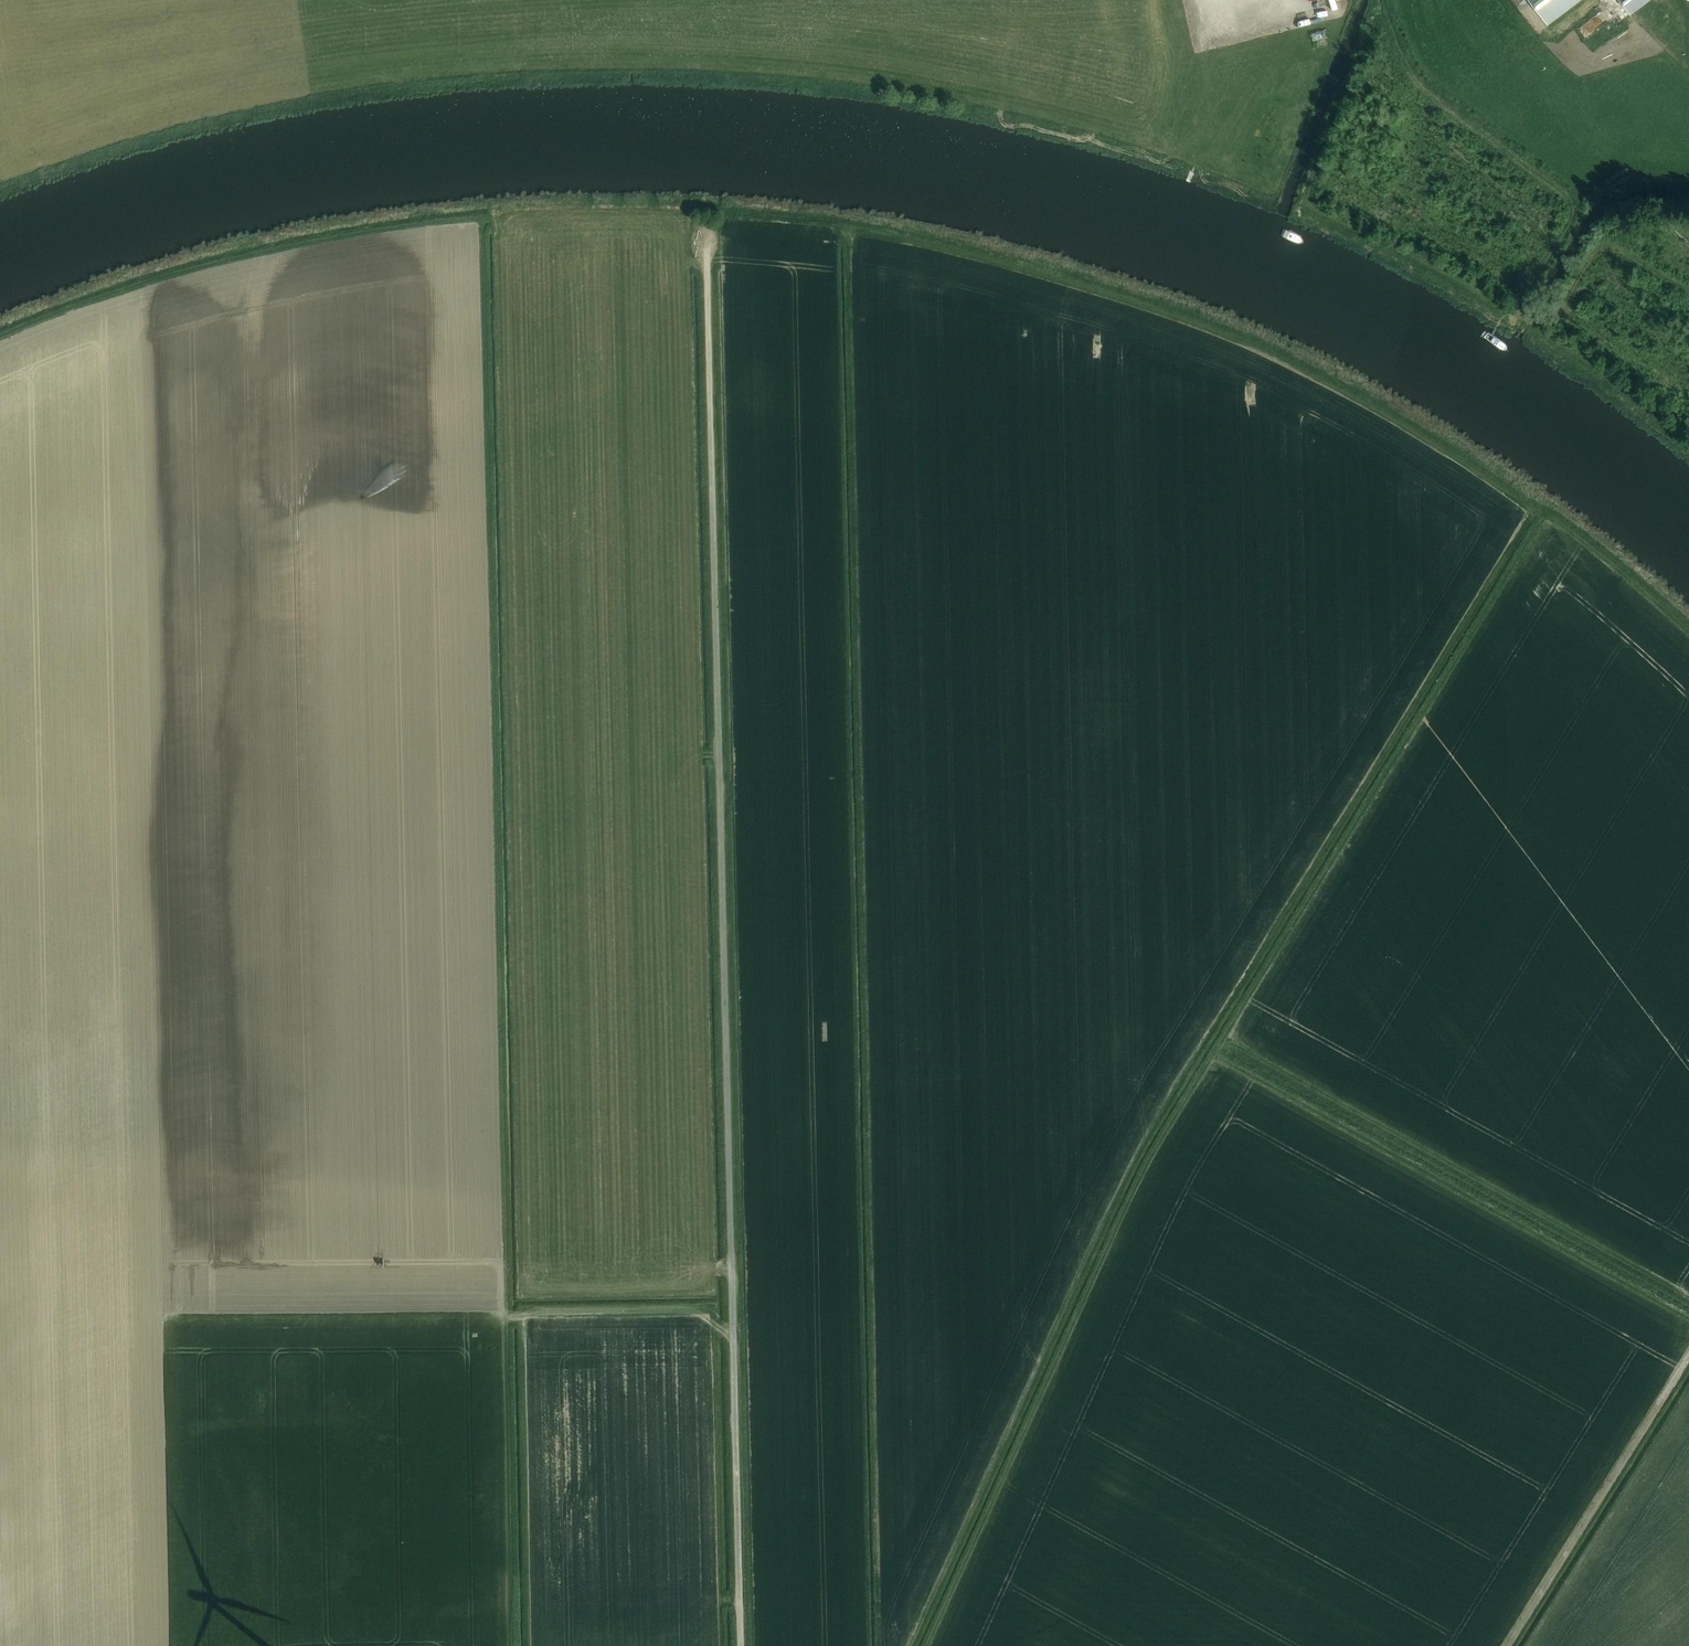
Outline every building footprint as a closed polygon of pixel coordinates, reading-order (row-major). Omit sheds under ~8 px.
[(1579,0),(1530,0),(1548,24),(1579,0)] [(1647,0),(1621,0),(1631,13),(1647,0)]
